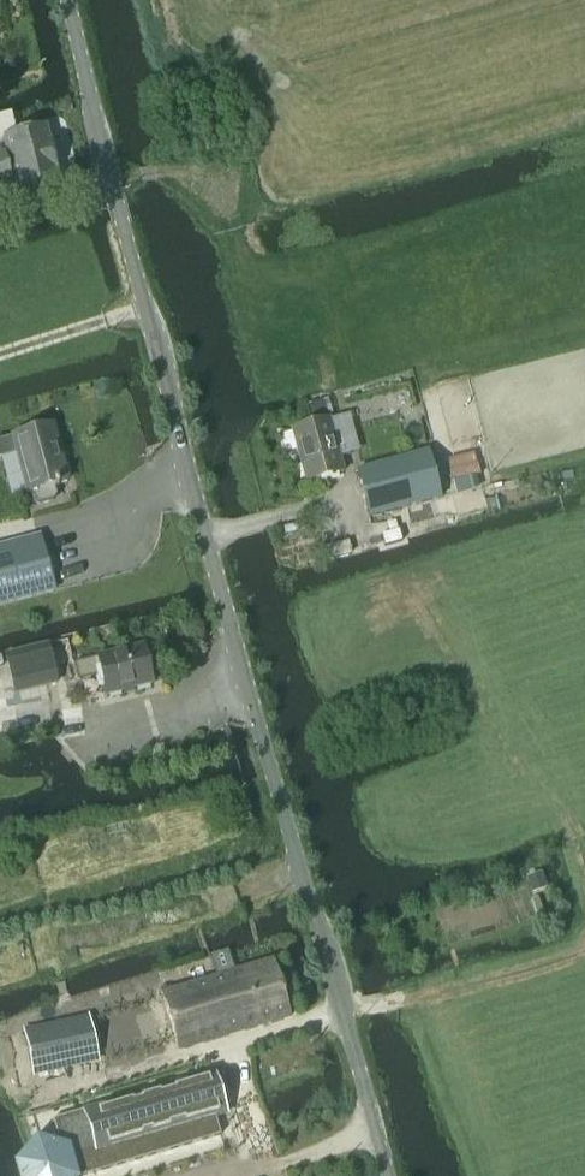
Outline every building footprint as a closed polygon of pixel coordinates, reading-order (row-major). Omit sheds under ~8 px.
[(11,113),(0,116),(0,194),(17,189),(18,193),(62,182),(47,127),(17,134),(11,113)] [(323,400),(307,404),(311,418),(327,414),(323,400)] [(306,482),(344,472),(329,420),(292,430),(306,482)] [(58,448),(52,426),(0,440),(0,457),(17,453),(28,493),(31,492),(33,502),(39,505),(53,501),(56,496),(54,489),(58,487),(57,485),(67,482),(61,459),(58,448)] [(427,452),(357,471),(370,518),(370,517),(440,499),(427,452)] [(54,592),(39,535),(0,546),(0,606),(54,592)] [(48,644),(3,655),(14,695),(58,684),(48,644)] [(98,659),(72,665),(76,683),(102,677),(107,695),(153,684),(144,648),(98,659)] [(541,873),(526,878),(531,894),(547,889),(541,873)] [(210,958),(216,978),(222,976),(239,1033),(289,1018),(272,961),(235,972),(229,952),(210,958)] [(179,1051),(239,1033),(222,976),(216,978),(162,994),(179,1051)] [(137,1059),(158,1037),(150,1008),(120,1002),(100,1024),(108,1052),(137,1059)] [(34,1073),(98,1059),(89,1018),(25,1032),(34,1073)] [(66,1117),(84,1175),(85,1175),(220,1136),(215,1119),(228,1116),(215,1073),(66,1117)] [(67,1149),(60,1148),(37,1142),(29,1150),(27,1152),(15,1164),(19,1175),(75,1175),(67,1149)]
